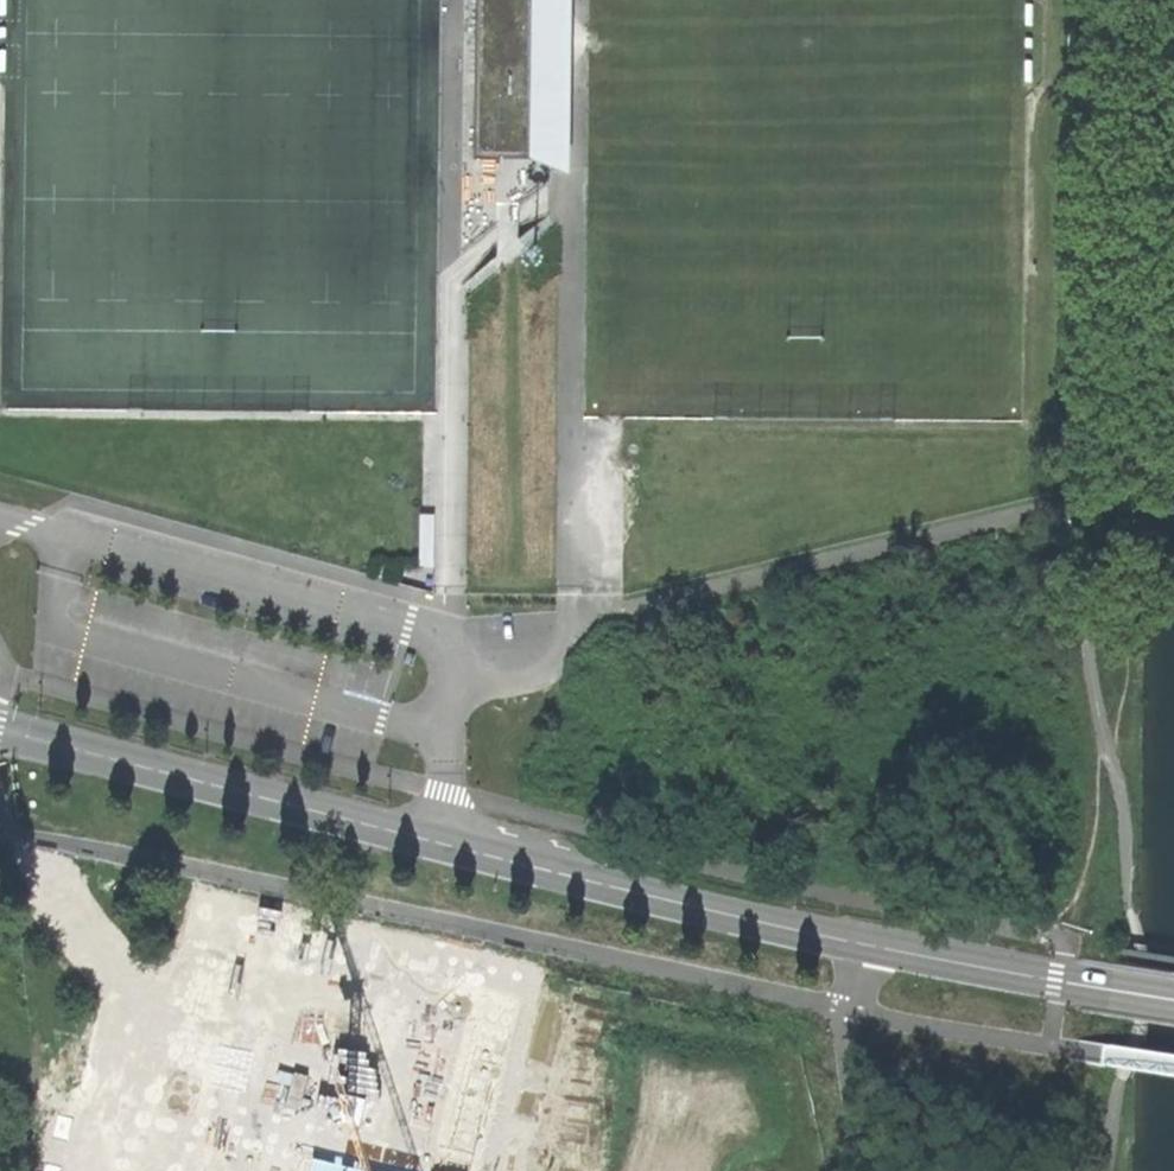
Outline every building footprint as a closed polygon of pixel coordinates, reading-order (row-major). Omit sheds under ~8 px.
[(460,260),(550,196),(549,173),(567,179),(570,0),(463,0),(460,260)] [(420,566),(434,566),(434,514),(420,514),(420,566)]
